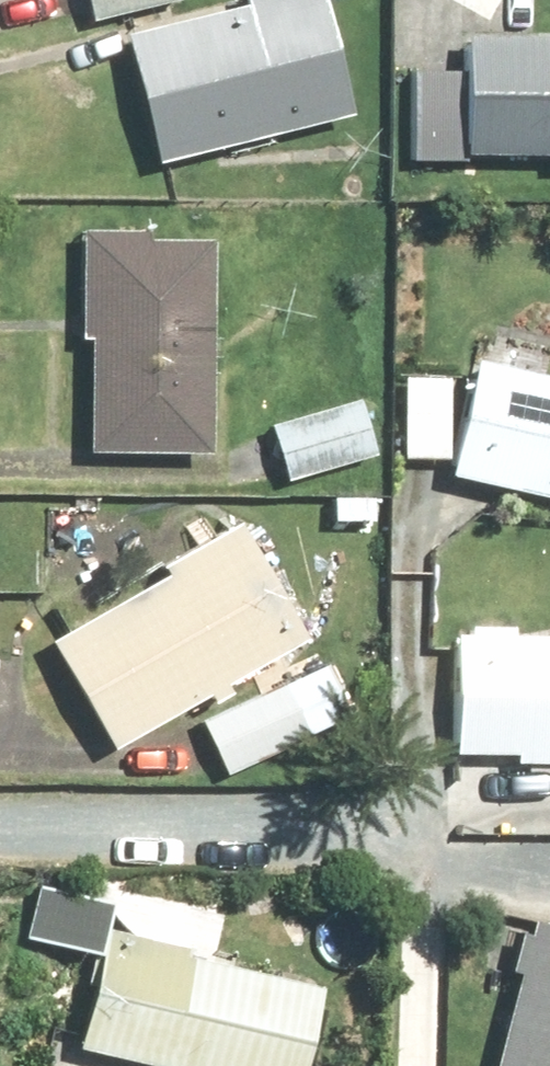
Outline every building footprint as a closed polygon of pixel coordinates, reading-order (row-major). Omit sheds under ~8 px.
[(78,36),(183,10),(181,0),(69,0),(78,36)] [(112,45),(150,179),(344,125),(309,0),(274,0),(112,45)] [(406,67),(403,169),(549,173),(549,47),(452,44),(451,68),(406,67)] [(206,253),(70,249),(64,469),(200,473),(206,253)] [(436,490),(549,516),(549,388),(464,369),(436,490)] [(350,396),(257,436),(283,495),(376,454),(350,396)] [(234,535),(37,651),(102,760),(299,644),(234,535)] [(439,759),(549,763),(549,642),(444,637),(439,759)] [(323,664),(190,733),(219,789),(352,720),(323,664)] [(481,1065),(549,1065),(549,934),(524,926),(481,1065)] [(309,993),(91,934),(57,1058),(86,1065),(290,1065),(309,993)]
